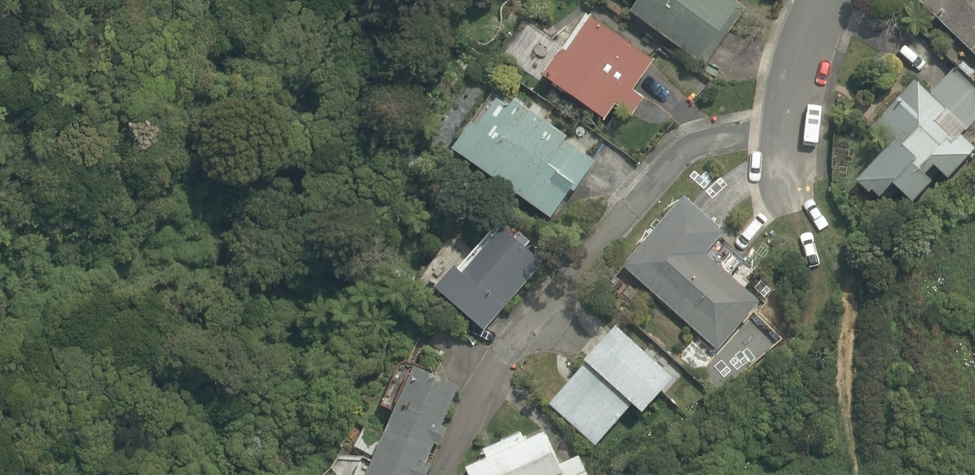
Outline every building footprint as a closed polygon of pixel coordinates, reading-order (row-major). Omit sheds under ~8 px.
[(705,69),(747,11),(732,0),(634,0),(639,3),(630,15),(705,69)] [(918,0),(898,0),(909,10),(918,0)] [(918,0),(974,54),(974,0),(918,0)] [(544,79),(607,121),(617,107),(632,117),(644,100),(633,93),(653,63),(592,22),(569,56),(562,52),(544,79)] [(974,74),(974,73),(964,63),(959,68),(971,78),(974,74)] [(912,204),(930,183),(924,178),(933,168),(947,181),(974,150),(959,136),(953,142),(933,124),(942,113),(964,133),(974,121),(974,88),(954,69),(929,97),(913,82),(870,130),(889,147),(856,184),(868,195),(871,191),(879,199),(892,185),(912,204)] [(455,152),(551,220),(571,192),(574,194),(595,163),(565,142),(567,139),(515,102),(510,110),(498,102),(479,130),(473,126),(455,152)] [(627,265),(719,350),(764,302),(733,273),(710,252),(724,237),(729,233),(689,196),(626,264),(627,265)] [(437,287),(485,330),(542,265),(502,230),(462,275),(454,268),(437,287)] [(747,258),(724,237),(710,252),(733,273),(747,258)] [(551,403),(598,445),(637,401),(648,411),(679,376),(621,325),(551,403)] [(440,446),(448,428),(443,426),(460,386),(416,368),(388,432),(432,451),(435,443),(440,446)] [(473,474),(591,474),(581,454),(565,462),(551,430),(527,441),(523,431),(485,448),(489,457),(469,466),(473,474)] [(431,467),(427,465),(433,451),(432,451),(388,432),(369,474),(428,474),(431,467)]
